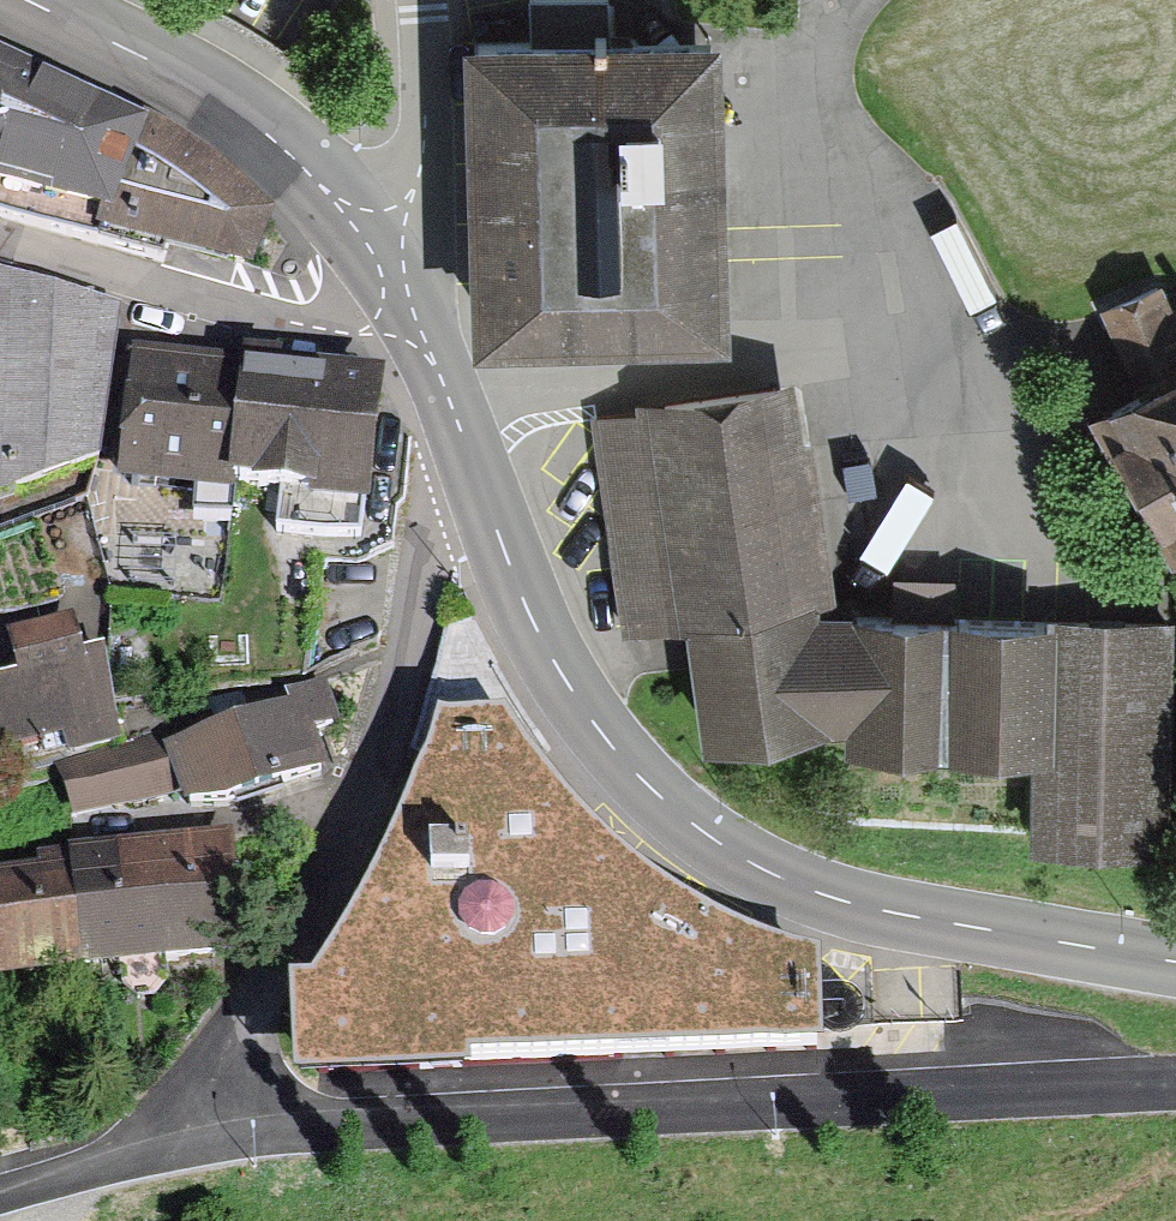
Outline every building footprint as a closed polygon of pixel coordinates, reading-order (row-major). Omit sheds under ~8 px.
[(533,23),(610,20),(610,0),(532,0),(533,23)] [(475,333),(731,325),(722,17),(610,20),(533,23),(466,25),(475,333)] [(160,262),(163,251),(248,272),(268,213),(225,175),(181,142),(140,119),(89,95),(0,54),(0,218),(160,262)] [(0,263),(0,490),(101,454),(123,301),(0,263)] [(1101,304),(1139,382),(1175,361),(1175,303),(1162,275),(1101,304)] [(371,510),(386,375),(132,348),(119,484),(198,492),(197,512),(234,513),(234,487),(280,492),(276,533),(327,539),(363,538),(364,510),(371,510)] [(1173,557),(1175,555),(1175,361),(1139,382),(1089,411),(1173,557)] [(636,406),(590,414),(623,629),(688,618),(704,738),(831,721),(848,720),(850,607),(839,606),(814,437),(805,439),(795,372),(634,397),(636,406)] [(1057,745),(1060,612),(850,607),(848,720),(847,740),(1033,745),(1057,745)] [(101,641),(82,645),(73,610),(7,626),(17,665),(0,669),(0,745),(63,730),(68,748),(121,735),(101,641)] [(1172,847),(1175,693),(1175,615),(1060,612),(1057,745),(1033,745),(1031,843),(1172,847)] [(224,802),(328,771),(315,729),(340,722),(326,676),(285,688),(289,702),(162,740),(179,793),(183,806),(224,802)] [(825,1058),(820,963),(717,920),(630,861),(565,795),(505,711),(442,716),(404,819),(361,912),(311,993),(290,994),(293,1098),(470,1087),(469,1075),(825,1058)] [(179,793),(162,740),(158,730),(55,763),(70,817),(179,793)] [(249,954),(234,829),(33,854),(35,868),(0,872),(0,984),(249,954)]
